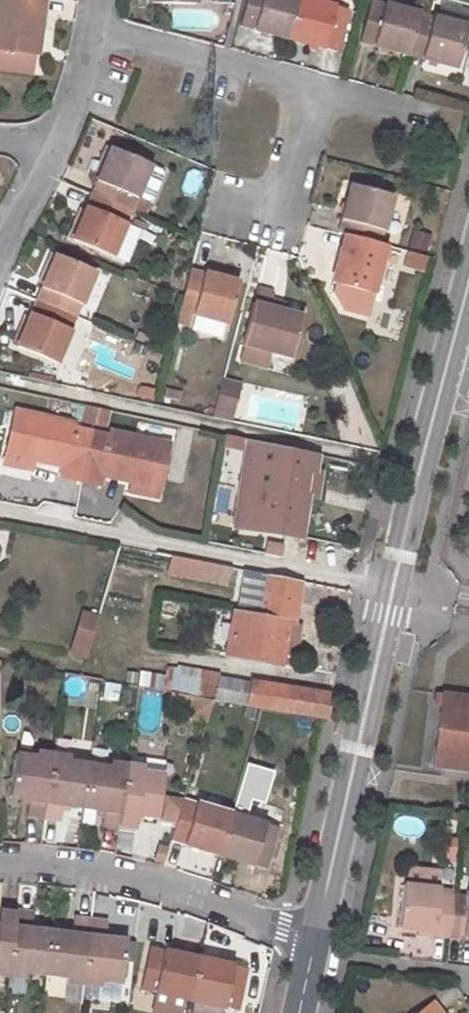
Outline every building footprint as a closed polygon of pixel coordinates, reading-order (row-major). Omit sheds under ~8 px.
[(38,0),(0,0),(0,49),(34,54),(36,54),(41,21),(35,19),(38,0)] [(44,0),(38,0),(35,19),(41,21),(44,0)] [(240,25),(288,39),(298,0),(246,0),(240,25)] [(312,0),(298,0),(288,39),(338,51),(349,10),(333,6),(312,0)] [(419,13),(370,0),(359,41),(409,54),(419,13)] [(467,26),(419,13),(409,54),(457,68),(467,26)] [(31,73),(34,54),(0,49),(0,68),(31,73)] [(105,145),(92,177),(97,179),(111,147),(105,145)] [(111,147),(97,179),(91,193),(131,209),(150,164),(111,147)] [(338,232),(380,243),(392,195),(350,184),(338,232)] [(85,209),(71,240),(111,258),(131,209),(91,193),(85,209)] [(71,240),(85,209),(79,207),(66,238),(71,240)] [(338,232),(331,261),(336,262),(343,234),(338,232)] [(349,303),(346,311),(368,316),(386,245),(343,234),(336,262),(331,283),(352,289),(349,303)] [(42,287),(55,253),(51,252),(37,285),(42,287)] [(400,266),(421,269),(423,255),(402,252),(400,266)] [(55,253),(42,287),(36,300),(75,317),(95,270),(55,253)] [(179,311),(237,326),(248,285),(190,269),(183,296),(179,311)] [(352,289),(331,283),(327,297),(349,303),(352,289)] [(75,317),(36,300),(29,315),(16,346),(56,363),(75,317)] [(302,315),(253,303),(242,344),(291,356),(302,315)] [(25,313),(12,344),(16,346),(29,315),(25,313)] [(231,418),(236,380),(218,378),(213,415),(231,418)] [(34,460),(66,466),(64,477),(82,480),(92,432),(74,429),(75,423),(16,412),(8,454),(34,460)] [(103,474),(133,480),(160,486),(169,443),(111,431),(110,436),(92,432),(82,480),(101,484),(103,474)] [(255,440),(248,485),(278,489),(285,446),(255,440)] [(278,489),(248,485),(241,527),(301,536),(308,495),(304,495),(307,470),(314,471),(317,453),(285,446),(278,489)] [(5,465),(31,470),(34,460),(8,454),(5,465)] [(131,490),(158,495),(160,486),(133,480),(131,490)] [(243,511),(225,508),(223,525),(241,527),(243,511)] [(228,583),(229,562),(166,558),(165,579),(228,583)] [(286,666),(294,624),(301,580),(267,574),(260,618),(234,612),(227,653),(286,666)] [(66,654),(84,659),(98,613),(80,608),(66,654)] [(196,695),(213,698),(219,677),(201,673),(196,695)] [(213,698),(247,703),(250,682),(219,677),(213,698)] [(332,695),(250,682),(247,703),(327,716),(332,695)] [(468,769),(468,696),(441,693),(431,764),(468,769)] [(14,754),(8,797),(28,800),(26,816),(43,819),(52,754),(36,752),(35,757),(14,754)] [(70,757),(52,754),(43,819),(61,822),(63,804),(83,807),(88,765),(69,762),(70,757)] [(108,768),(88,765),(83,807),(102,810),(100,827),(118,829),(127,765),(109,763),(108,768)] [(137,815),(157,818),(163,776),(143,773),(144,768),(127,765),(118,829),(135,832),(137,815)] [(170,839),(217,854),(231,812),(183,797),(170,839)] [(231,812),(217,854),(266,869),(279,828),(231,812)] [(402,833),(418,836),(421,820),(404,817),(402,833)] [(452,894),(438,892),(438,888),(403,884),(398,927),(434,930),(433,936),(448,937),(452,894)] [(465,891),(465,895),(452,894),(448,937),(463,938),(463,934),(468,934),(468,891),(465,891)] [(8,975),(16,909),(0,908),(0,974),(8,975)] [(46,975),(51,930),(31,928),(33,911),(16,909),(8,975),(25,977),(26,972),(46,975)] [(82,983),(91,917),(73,915),(71,932),(51,930),(46,975),(65,977),(65,981),(82,983)] [(126,940),(106,937),(108,919),(91,917),(82,983),(101,985),(101,980),(121,983),(126,940)] [(139,989),(188,1000),(198,957),(148,945),(139,989)] [(188,1000),(193,1001),(222,1008),(238,1012),(248,968),(198,957),(188,1000)] [(222,1008),(193,1001),(190,1012),(221,1012),(222,1008)] [(431,1001),(416,1012),(441,1012),(431,1001)]
